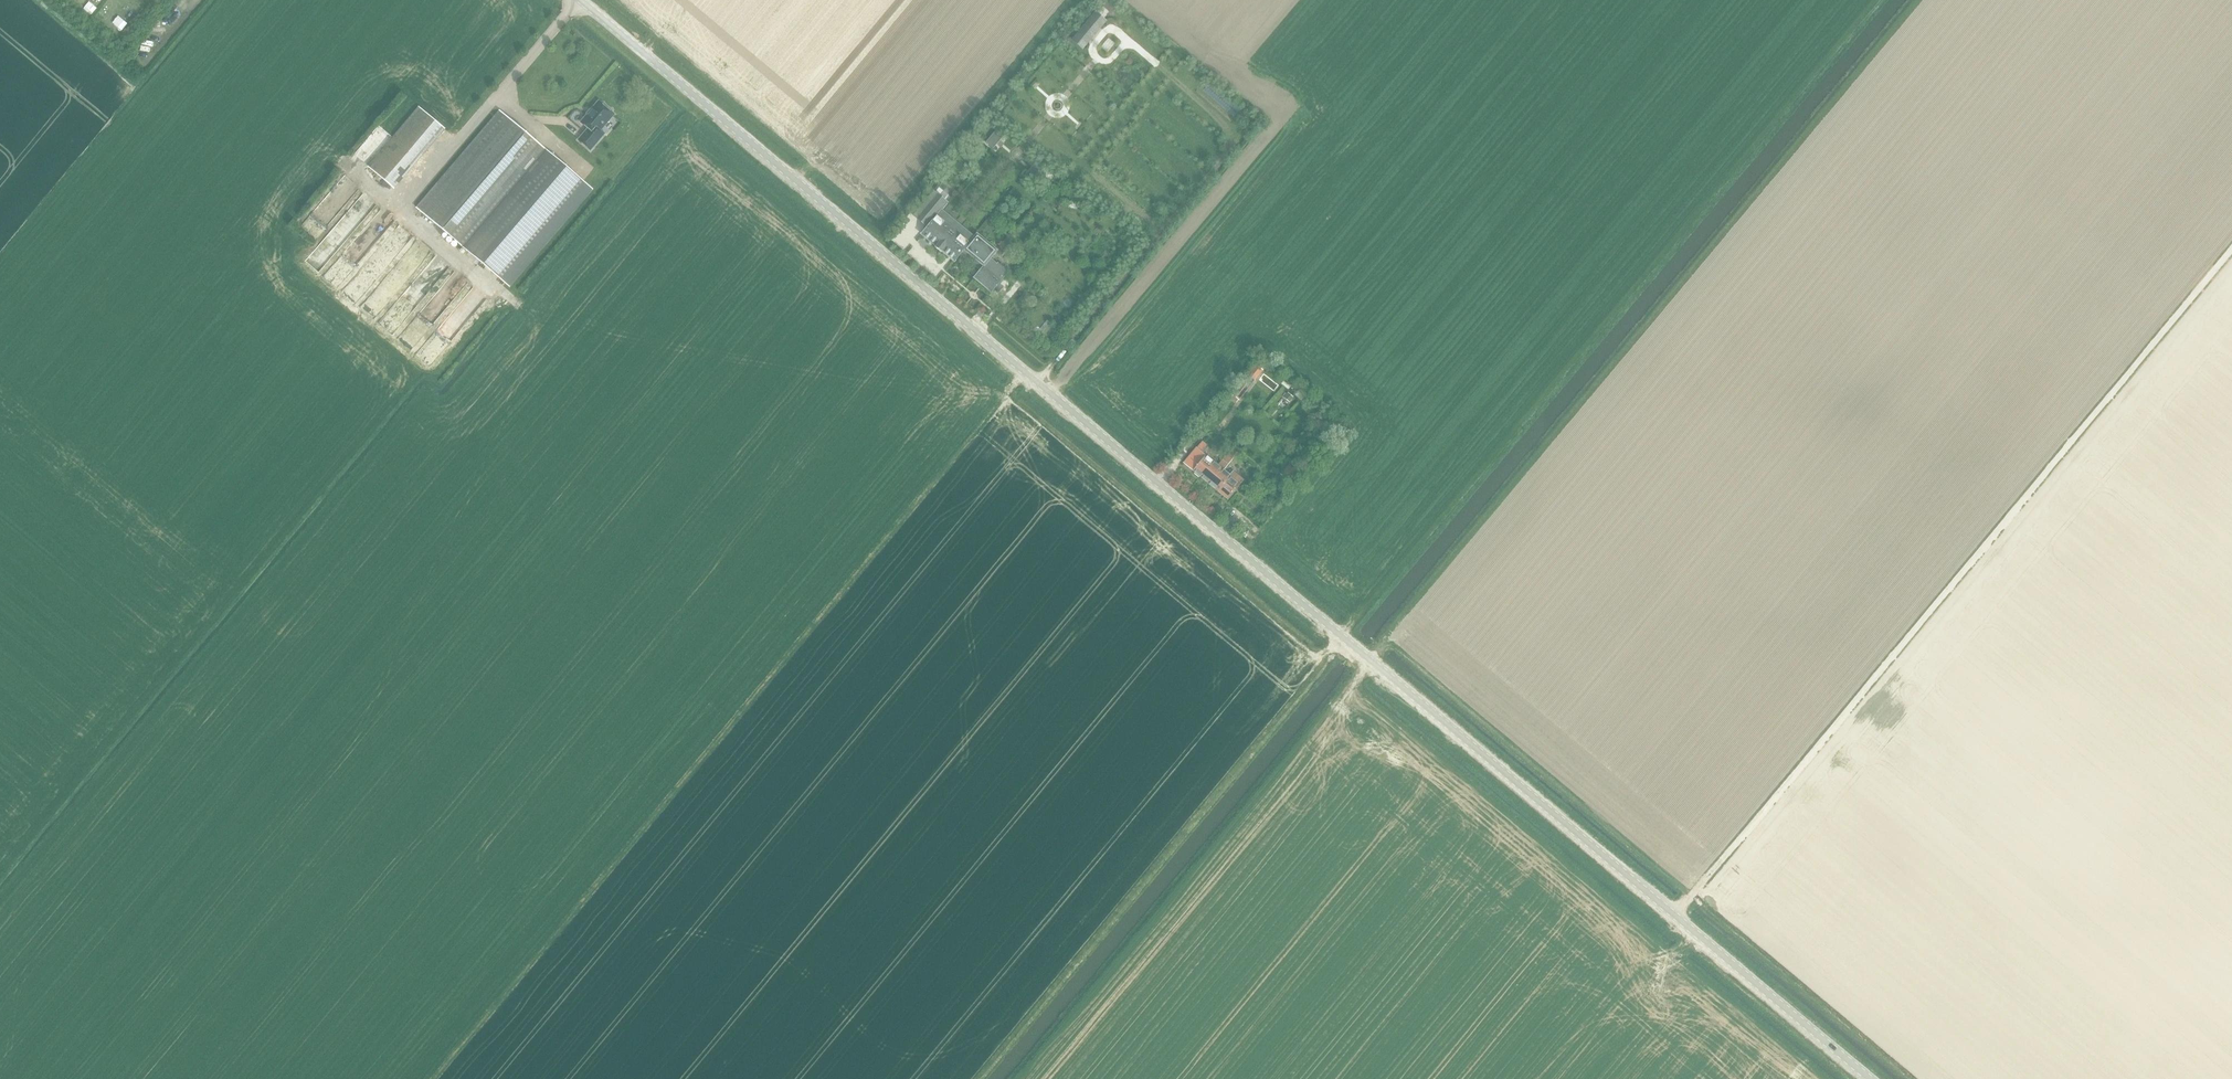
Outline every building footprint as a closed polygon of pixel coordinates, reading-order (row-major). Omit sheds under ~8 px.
[(1094,12),(1087,21),(1097,30),(1105,21),(1094,12)] [(1079,30),(1071,39),(1082,48),(1090,39),(1079,30)] [(613,114),(608,110),(608,108),(605,105),(603,106),(598,101),(581,122),(588,128),(578,140),(590,150),(604,134),(599,130),(613,114)] [(418,107),(367,166),(392,187),(443,128),(418,107)] [(499,112),(419,208),(498,276),(516,291),(594,194),(580,180),(499,112)] [(931,191),(912,214),(927,227),(936,216),(943,207),(946,204),(931,191)] [(328,202),(314,216),(321,222),(334,208),(328,202)] [(352,205),(313,251),(323,260),(362,214),(352,205)] [(927,227),(921,234),(953,262),(963,250),(969,243),(936,216),(927,227)] [(969,243),(963,250),(984,267),(975,279),(990,292),(993,289),(998,293),(1003,287),(998,283),(1007,271),(998,264),(992,258),(997,251),(977,234),(976,234),(969,243)] [(361,272),(369,280),(378,270),(370,262),(361,272)] [(376,287),(371,296),(384,304),(390,295),(376,287)] [(1242,382),(1237,389),(1243,394),(1249,387),(1242,382)] [(1288,393),(1284,397),(1289,401),(1293,397),(1288,393)] [(1197,445),(1183,461),(1194,470),(1194,473),(1198,477),(1202,476),(1217,490),(1217,489),(1227,497),(1242,479),(1232,471),(1229,475),(1223,469),(1233,457),(1227,452),(1217,464),(1205,455),(1207,452),(1203,449),(1206,445),(1201,441),(1198,445),(1197,445)] [(1293,484),(1301,474),(1293,467),(1284,477),(1293,484)]
